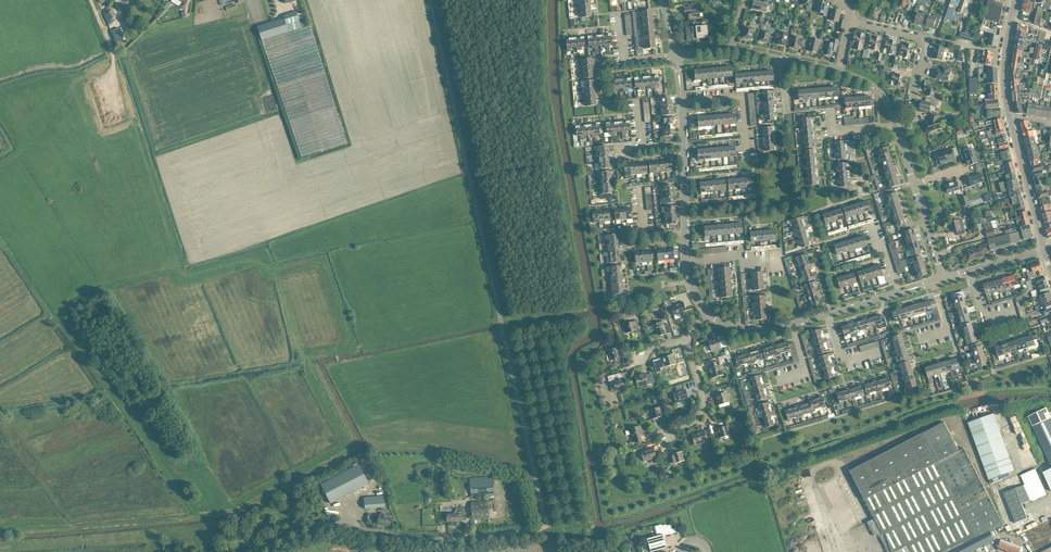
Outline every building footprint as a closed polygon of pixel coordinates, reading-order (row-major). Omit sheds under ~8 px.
[(182,3),(180,7),(185,10),(191,0),(190,0),(178,0),(182,3)] [(773,2),(769,1),(764,0),(764,3),(762,3),(759,3),(759,2),(754,1),(752,9),(766,12),(767,5),(772,6),(773,2)] [(804,1),(803,5),(807,6),(806,11),(812,12),(814,5),(811,4),(811,0),(804,0),(804,1)] [(950,3),(944,20),(948,22),(948,20),(955,22),(954,25),(961,27),(964,18),(970,0),(952,0),(950,3)] [(996,0),(989,0),(988,2),(984,20),(994,22),(1000,24),(1003,4),(996,3),(996,0)] [(1040,0),(1035,0),(1033,0),(1031,8),(1036,9),(1035,15),(1036,15),(1039,5),(1040,0)] [(1046,0),(1040,0),(1039,5),(1036,15),(1036,18),(1034,23),(1034,25),(1040,27),(1041,23),(1042,20),(1044,9),(1046,0)] [(820,2),(820,1),(817,1),(816,9),(817,9),(816,13),(824,14),(823,16),(827,17),(827,13),(829,8),(825,7),(826,4),(820,2)] [(692,8),(691,8),(691,5),(688,5),(688,8),(684,8),(685,14),(688,14),(689,19),(700,18),(700,13),(703,13),(703,9),(692,10),(692,8)] [(1023,6),(1022,11),(1023,12),(1023,14),(1024,15),(1029,16),(1031,8),(1023,6)] [(832,9),(830,14),(829,21),(833,21),(838,22),(841,11),(832,9)] [(112,10),(106,14),(112,23),(115,21),(113,18),(116,16),(112,10)] [(311,25),(302,28),(297,11),(283,16),(284,18),(257,27),(302,156),(346,143),(311,25)] [(923,23),(926,25),(927,25),(929,17),(930,14),(923,11),(922,15),(918,14),(914,23),(914,24),(919,25),(920,24),(922,25),(923,23)] [(929,17),(927,25),(926,25),(926,26),(925,26),(931,28),(931,27),(934,28),(934,26),(938,28),(942,17),(934,14),(933,18),(929,17)] [(759,25),(756,25),(751,23),(749,28),(745,27),(744,33),(743,33),(743,36),(743,37),(744,38),(747,39),(747,38),(752,39),(753,34),(757,35),(759,25)] [(1027,34),(1028,34),(1029,29),(1028,29),(1028,27),(1019,23),(1018,30),(1027,34)] [(706,26),(691,27),(686,27),(687,40),(694,39),(694,38),(696,37),(697,39),(708,38),(707,32),(706,26)] [(773,38),(775,29),(770,27),(767,26),(765,30),(762,30),(760,36),(760,37),(759,39),(760,40),(759,41),(761,41),(761,42),(763,42),(764,42),(768,43),(769,37),(773,38)] [(976,43),(978,38),(978,37),(969,34),(971,29),(967,28),(965,33),(961,32),(959,38),(976,43)] [(1030,34),(1034,36),(1038,37),(1039,30),(1032,28),(1030,34)] [(983,39),(998,42),(999,36),(987,33),(987,36),(982,35),(983,30),(981,30),(980,32),(979,34),(980,34),(979,38),(983,39)] [(1030,34),(1028,34),(1027,34),(1018,30),(1017,35),(1027,37),(1030,38),(1037,39),(1037,37),(1034,37),(1034,36),(1030,34)] [(777,33),(777,34),(775,40),(776,40),(776,39),(778,40),(777,44),(785,46),(788,33),(780,32),(779,33),(777,33)] [(855,35),(853,41),(857,42),(857,46),(856,50),(861,51),(862,47),(863,43),(864,44),(865,39),(864,39),(865,34),(859,33),(859,36),(855,35)] [(1038,39),(1037,39),(1030,38),(1027,37),(1017,35),(1016,39),(1026,41),(1031,42),(1037,43),(1038,39)] [(804,47),(805,42),(805,40),(800,39),(800,38),(793,36),(790,47),(798,49),(799,45),(800,46),(804,47)] [(871,39),(870,44),(869,45),(873,46),(872,50),(878,51),(878,47),(880,47),(881,43),(879,43),(880,38),(875,37),(875,40),(871,39)] [(822,47),(823,42),(824,38),(820,38),(819,40),(811,38),(810,43),(809,43),(808,46),(809,46),(808,51),(817,53),(818,47),(822,47)] [(983,39),(979,38),(978,38),(976,43),(977,43),(976,44),(981,45),(982,42),(989,43),(989,46),(997,47),(998,42),(983,39)] [(839,40),(834,39),(832,39),(831,43),(826,42),(823,54),(821,53),(820,54),(823,54),(832,56),(833,52),(834,51),(834,50),(836,51),(836,52),(836,53),(839,40)] [(887,42),(885,48),(889,49),(888,53),(893,54),(894,50),(896,51),(897,46),(895,46),(896,41),(891,40),(891,43),(887,42)] [(911,50),(912,48),(912,45),(907,44),(907,47),(903,46),(901,52),(905,53),(904,57),(909,58),(910,54),(912,54),(913,50),(911,50)] [(1035,49),(1026,47),(1023,46),(1015,45),(1014,50),(1022,51),(1023,49),(1030,51),(1029,53),(1034,54),(1035,49)] [(1042,46),(1037,45),(1034,60),(1048,63),(1050,50),(1050,47),(1042,46)] [(935,52),(934,52),(933,58),(942,60),(945,48),(936,46),(935,50),(935,52)] [(981,58),(992,60),(994,54),(983,51),(978,50),(978,53),(978,57),(981,58)] [(1029,53),(1022,51),(1014,50),(1013,56),(1022,57),(1022,54),(1024,55),(1031,57),(1031,58),(1033,58),(1034,54),(1029,53)] [(981,58),(978,57),(977,63),(991,66),(992,60),(981,58)] [(951,68),(948,67),(942,66),(941,71),(938,70),(936,79),(948,82),(950,73),(950,72),(951,68)] [(1023,70),(1019,69),(1011,68),(1010,74),(1018,75),(1023,75),(1019,75),(1019,74),(1019,72),(1028,74),(1027,76),(1027,75),(1027,76),(1026,76),(1029,76),(1031,76),(1030,77),(1031,77),(1031,74),(1031,73),(1032,71),(1031,71),(1027,70),(1027,71),(1023,70)] [(989,84),(997,83),(997,69),(990,69),(989,74),(984,74),(984,79),(988,78),(989,84)] [(777,72),(773,73),(773,71),(770,71),(771,81),(774,81),(778,80),(777,72)] [(736,84),(743,84),(742,74),(735,75),(736,84)] [(902,87),(903,83),(906,83),(907,78),(902,77),(902,76),(898,75),(898,76),(894,75),(893,81),(896,81),(896,85),(902,87)] [(978,84),(978,78),(970,78),(970,93),(978,93),(978,84)] [(930,82),(926,81),(925,86),(924,90),(928,90),(927,96),(934,97),(935,92),(936,92),(938,84),(930,82)] [(989,94),(998,93),(997,83),(989,84),(989,85),(988,85),(989,94)] [(1030,93),(1029,97),(1033,98),(1036,98),(1041,99),(1041,98),(1044,85),(1041,85),(1039,88),(1038,92),(1037,93),(1030,92),(1030,93)] [(803,103),(806,102),(804,90),(798,91),(798,92),(795,92),(796,101),(803,100),(803,103)] [(1030,93),(1029,93),(1012,92),(1013,101),(1021,103),(1024,103),(1024,101),(1022,100),(1022,97),(1027,97),(1029,97),(1030,93)] [(940,101),(937,100),(932,99),(931,103),(922,101),(920,109),(930,111),(931,106),(937,108),(938,105),(939,105),(940,101)] [(1000,107),(999,100),(985,102),(986,110),(1000,107)] [(1023,112),(1021,103),(1013,101),(1016,113),(1023,114),(1023,112)] [(982,119),(987,119),(992,117),(992,115),(1001,114),(1000,108),(988,111),(987,111),(987,116),(982,115),(982,119)] [(939,116),(937,115),(932,114),(930,120),(931,121),(931,122),(927,123),(930,132),(941,128),(938,120),(939,116)] [(1022,130),(1030,129),(1031,128),(1031,127),(1030,122),(1026,121),(1020,123),(1022,130)] [(996,131),(1004,129),(1003,124),(995,126),(991,127),(991,129),(989,130),(990,130),(984,132),(985,134),(990,133),(991,133),(996,131)] [(675,129),(663,131),(664,136),(660,137),(661,141),(673,139),(672,136),(674,136),(674,133),(675,133),(675,129)] [(997,136),(1000,135),(1000,134),(1005,133),(1004,129),(996,131),(991,133),(992,137),(989,138),(989,141),(992,140),(992,137),(993,137),(997,136)] [(1025,139),(1035,137),(1033,130),(1030,131),(1030,129),(1022,130),(1025,139)] [(997,136),(993,137),(995,145),(999,145),(999,144),(1008,143),(1006,135),(1001,136),(1000,135),(997,136)] [(1027,148),(1037,146),(1034,137),(1035,137),(1025,139),(1027,148)] [(880,157),(889,154),(887,147),(885,144),(880,146),(879,145),(873,147),(874,149),(875,149),(876,149),(878,150),(878,151),(880,157)] [(1029,157),(1030,156),(1041,154),(1039,146),(1037,147),(1037,146),(1027,148),(1029,157)] [(952,149),(952,150),(945,152),(949,163),(956,160),(955,157),(959,155),(957,147),(952,149)] [(965,151),(966,154),(967,159),(966,159),(967,161),(968,161),(968,163),(968,165),(969,165),(970,166),(977,163),(978,163),(977,162),(980,161),(977,153),(975,154),(973,148),(965,151)] [(995,163),(997,162),(1012,159),(1009,148),(1003,150),(1004,152),(1001,152),(1002,158),(994,160),(995,163)] [(942,165),(949,163),(945,152),(938,154),(938,153),(934,154),(937,162),(940,161),(942,165)] [(882,163),(891,160),(889,154),(880,157),(882,163)] [(1016,173),(1012,161),(1012,159),(997,162),(998,166),(1005,164),(1006,167),(1003,168),(1004,172),(1009,171),(1009,175),(1016,173)] [(1039,165),(1045,164),(1043,159),(1040,160),(1040,159),(1038,160),(1030,162),(1031,167),(1039,165)] [(669,161),(668,160),(665,160),(667,172),(672,171),(672,168),(674,168),(674,161),(669,161)] [(884,169),(893,166),(891,160),(882,163),(884,169)] [(599,171),(609,170),(609,168),(609,165),(611,165),(611,163),(595,164),(596,171),(599,170),(599,171)] [(1038,172),(1042,171),(1046,170),(1045,164),(1039,165),(1031,167),(1031,168),(1032,173),(1038,172)] [(886,175),(895,172),(893,166),(884,169),(886,175)] [(1006,176),(1007,182),(1017,179),(1016,173),(1009,175),(1009,171),(1004,172),(998,174),(999,177),(1005,176),(1006,176)] [(888,182),(897,179),(895,172),(886,175),(888,182)] [(971,185),(975,183),(976,185),(984,182),(983,179),(984,178),(983,174),(975,176),(976,177),(974,178),(974,177),(969,178),(971,186),(971,185)] [(1045,184),(1043,176),(1039,177),(1034,178),(1037,190),(1045,187),(1045,184)] [(897,179),(888,182),(889,187),(899,184),(897,179)] [(1009,190),(1019,187),(1017,179),(1007,182),(1000,184),(1002,192),(1009,190)] [(948,193),(957,191),(958,194),(961,193),(958,182),(954,183),(950,184),(946,185),(948,193)] [(1011,198),(1022,196),(1019,187),(1009,190),(1010,194),(1011,198)] [(613,190),(613,188),(601,189),(602,194),(600,194),(601,199),(611,198),(611,193),(612,193),(611,191),(613,190)] [(886,196),(888,202),(898,199),(896,193),(895,193),(894,188),(883,192),(884,196),(886,196)] [(1050,191),(1050,190),(1046,190),(1038,193),(1039,199),(1050,196),(1050,191)] [(969,205),(967,196),(961,197),(964,207),(969,205)] [(1017,203),(1023,202),(1022,197),(1022,196),(1011,198),(1005,200),(1006,203),(1008,202),(1009,206),(1017,204),(1017,203)] [(890,209),(900,206),(898,199),(888,202),(890,209)] [(861,203),(864,212),(870,210),(871,215),(875,214),(873,207),(869,208),(867,201),(861,203)] [(1017,204),(1009,206),(1009,208),(1012,207),(1012,208),(1015,207),(1016,210),(1025,208),(1023,202),(1017,203),(1017,204)] [(858,214),(864,212),(861,203),(855,205),(858,214)] [(1041,206),(1043,212),(1050,210),(1050,203),(1041,206)] [(852,216),(858,214),(855,205),(849,207),(852,216)] [(892,215),(902,212),(900,206),(890,209),(892,215)] [(846,218),(852,216),(849,207),(843,209),(846,218)] [(1022,221),(1028,219),(1026,212),(1025,208),(1014,212),(1017,222),(1022,221)] [(835,211),(837,220),(844,219),(841,209),(835,211)] [(594,223),(599,222),(598,210),(595,210),(595,212),(593,212),(593,214),(590,214),(590,222),(593,221),(594,223)] [(1043,212),(1045,223),(1050,222),(1050,210),(1043,212)] [(831,222),(837,220),(835,211),(829,213),(831,222)] [(991,211),(985,212),(986,217),(986,216),(988,222),(993,220),(991,211)] [(892,222),(904,218),(902,212),(892,215),(893,218),(891,219),(892,222)] [(825,224),(831,222),(829,213),(822,215),(825,224)] [(803,219),(805,218),(804,216),(790,220),(791,223),(794,222),(795,225),(804,222),(803,219)] [(677,218),(665,219),(666,225),(669,225),(670,228),(675,227),(675,224),(676,224),(676,221),(677,221),(677,218)] [(904,218),(892,222),(883,225),(885,230),(887,230),(886,227),(891,225),(890,225),(895,223),(896,227),(897,226),(898,231),(906,229),(905,224),(904,218)] [(1014,229),(1030,225),(1028,219),(1022,221),(1017,222),(1018,225),(1012,226),(1009,226),(1010,230),(1014,229)] [(959,220),(956,220),(951,222),(954,232),(957,231),(958,236),(966,234),(965,229),(961,230),(959,220)] [(797,231),(807,228),(807,225),(805,226),(804,222),(795,225),(796,229),(797,231)] [(1018,233),(1031,229),(1030,225),(1014,229),(1010,230),(1009,230),(1010,234),(1018,232),(1018,233)] [(799,236),(808,234),(806,230),(808,230),(807,228),(797,231),(798,234),(799,236)] [(905,238),(915,235),(913,229),(903,232),(905,238)] [(995,236),(993,229),(986,231),(987,237),(995,236)] [(1010,235),(1012,244),(1021,242),(1021,241),(1033,238),(1031,229),(1018,233),(1018,232),(1010,234),(1010,235)] [(800,242),(811,239),(810,237),(809,237),(808,234),(799,236),(800,240),(797,241),(797,243),(800,242)] [(903,246),(917,242),(915,235),(905,238),(907,244),(903,245),(903,246)] [(1012,246),(1012,244),(1010,235),(988,240),(991,251),(1012,246)] [(858,238),(861,247),(867,245),(864,236),(858,238)] [(855,249),(861,247),(858,238),(852,240),(855,249)] [(810,241),(811,241),(811,239),(800,242),(801,245),(802,248),(811,245),(810,241)] [(849,251),(855,249),(852,240),(846,242),(849,251)] [(843,253),(849,251),(846,242),(840,244),(843,253)] [(909,251),(918,248),(917,242),(903,246),(904,248),(908,247),(909,251)] [(837,255),(843,253),(840,244),(834,246),(837,255)] [(988,252),(986,247),(986,245),(976,247),(976,248),(968,251),(969,252),(965,253),(968,261),(980,257),(981,258),(985,257),(984,253),(988,252)] [(668,250),(669,260),(675,260),(674,256),(678,256),(678,249),(674,249),(674,248),(670,248),(670,250),(668,250)] [(918,248),(909,251),(911,257),(920,254),(918,248)] [(658,261),(663,261),(662,249),(659,249),(659,251),(657,251),(657,252),(654,252),(655,259),(658,258),(658,261)] [(655,259),(654,252),(652,252),(649,252),(649,250),(646,250),(647,262),(653,262),(652,259),(655,259)] [(799,264),(807,261),(806,257),(808,257),(808,254),(795,258),(796,260),(798,260),(799,264)] [(914,265),(923,262),(921,256),(912,259),(914,265)] [(799,270),(812,267),(811,264),(808,264),(807,261),(799,264),(800,267),(799,268),(799,270)] [(916,271),(925,268),(923,262),(914,265),(916,271)] [(1042,270),(1042,268),(1040,263),(1035,264),(1035,263),(1031,265),(1031,266),(1029,266),(1031,273),(1028,274),(1029,279),(1043,274),(1042,270)] [(874,267),(877,277),(880,276),(880,277),(883,276),(880,264),(877,265),(878,266),(874,267)] [(803,276),(811,273),(810,270),(812,269),(812,267),(799,270),(800,273),(802,273),(803,276)] [(869,280),(872,279),(868,267),(866,268),(866,270),(863,271),(866,280),(869,279),(869,280)] [(877,277),(874,267),(871,268),(871,267),(868,267),(872,279),(875,279),(874,277),(877,277)] [(925,268),(916,271),(918,277),(927,275),(925,268)] [(866,280),(863,271),(860,272),(859,270),(857,271),(861,283),(863,282),(863,281),(866,280)] [(811,273),(803,276),(804,280),(802,280),(803,283),(815,279),(814,276),(812,277),(811,273)] [(847,274),(851,286),(854,285),(853,284),(857,283),(855,279),(854,274),(850,275),(850,273),(847,274)] [(849,286),(851,286),(847,274),(845,275),(846,276),(842,277),(845,286),(848,285),(849,286)] [(1008,278),(1011,287),(1012,290),(1015,290),(1014,286),(1017,285),(1015,276),(1008,278)] [(845,286),(842,277),(839,278),(838,277),(836,277),(840,289),(842,288),(842,287),(845,286)] [(1004,289),(1011,287),(1008,278),(1002,279),(1004,289)] [(998,291),(1004,289),(1002,279),(996,281),(998,291)] [(807,291),(816,288),(815,285),(817,284),(816,281),(804,285),(804,284),(800,285),(801,289),(806,287),(807,291)] [(992,292),(998,291),(996,281),(989,283),(992,292)] [(989,293),(992,292),(989,283),(983,285),(987,298),(990,297),(989,293)] [(1036,296),(1038,296),(1038,294),(1049,290),(1048,286),(1040,288),(1032,291),(1034,297),(1036,296)] [(623,288),(612,289),(612,298),(618,297),(617,294),(622,294),(622,291),(624,291),(623,288)] [(804,299),(820,294),(819,291),(817,292),(816,288),(807,291),(808,294),(803,296),(804,299)] [(955,304),(964,302),(963,297),(964,297),(964,295),(963,291),(952,294),(955,304)] [(1050,292),(1040,296),(1043,304),(1050,301),(1050,295),(1050,292)] [(811,303),(820,300),(819,297),(821,296),(820,294),(804,299),(805,301),(810,300),(811,303)] [(670,299),(663,301),(665,307),(672,305),(670,299)] [(820,300),(811,303),(812,307),(811,307),(812,310),(824,306),(823,303),(821,304),(820,300)] [(930,305),(936,304),(935,300),(929,301),(923,303),(925,312),(932,311),(932,310),(931,308),(930,305)] [(683,302),(671,306),(675,320),(681,318),(679,314),(683,313),(682,311),(685,310),(683,302)] [(956,311),(966,308),(964,302),(955,304),(956,311)] [(919,314),(925,312),(923,303),(916,305),(919,314)] [(1050,308),(1050,303),(1049,304),(1045,305),(1046,308),(1040,310),(1038,306),(1035,307),(1035,308),(1037,314),(1044,311),(1047,310),(1050,308)] [(913,316),(919,314),(916,305),(910,307),(913,316)] [(913,316),(910,307),(904,309),(907,318),(910,317),(911,320),(914,319),(913,316)] [(958,317),(968,314),(966,308),(956,311),(958,317)] [(1027,315),(1027,318),(1037,314),(1035,308),(1033,309),(1034,311),(1026,314),(1027,315)] [(903,319),(907,318),(904,309),(898,310),(902,323),(904,322),(903,319)] [(902,323),(898,310),(888,313),(890,322),(894,321),(895,322),(900,320),(901,320),(902,323)] [(941,320),(939,313),(938,310),(932,311),(934,320),(935,322),(941,320)] [(1049,321),(1050,320),(1050,313),(1047,315),(1049,319),(1048,319),(1048,318),(1041,321),(1041,322),(1042,324),(1045,323),(1049,321)] [(873,318),(875,327),(879,326),(880,329),(887,327),(883,315),(879,317),(878,314),(876,314),(876,317),(873,318)] [(968,314),(958,317),(960,324),(970,321),(968,314)] [(867,331),(869,330),(866,317),(863,318),(864,320),(860,321),(863,330),(866,329),(867,331)] [(875,327),(873,318),(869,319),(869,317),(866,317),(869,330),(872,329),(872,328),(875,327)] [(863,330),(860,321),(857,322),(856,320),(853,321),(857,333),(860,333),(859,332),(863,330)] [(639,332),(638,327),(637,325),(635,326),(634,321),(624,325),(626,334),(631,332),(631,331),(635,330),(636,333),(639,332)] [(671,333),(669,327),(668,324),(664,325),(663,321),(653,324),(656,333),(659,332),(660,336),(671,333)] [(854,334),(857,333),(853,321),(851,322),(851,324),(848,325),(850,334),(854,333),(854,334)] [(963,332),(972,329),(970,323),(961,325),(963,332)] [(850,334),(848,325),(844,326),(844,324),(841,325),(844,337),(847,336),(847,335),(850,334)] [(814,337),(823,335),(822,331),(824,331),(823,328),(811,332),(812,335),(813,334),(814,337)] [(965,338),(974,335),(972,329),(963,332),(965,338)] [(890,345),(903,341),(901,334),(892,337),(893,341),(890,341),(889,343),(890,345)] [(815,343),(826,340),(826,337),(824,338),(823,335),(814,337),(815,340),(814,341),(815,343)] [(974,335),(965,338),(967,345),(976,342),(974,335)] [(725,340),(721,341),(719,336),(715,337),(715,339),(708,341),(711,351),(721,348),(727,346),(725,340)] [(1037,339),(1034,340),(1033,336),(1026,338),(1030,350),(1033,349),(1036,349),(1037,348),(1038,347),(1039,345),(1037,339)] [(1030,351),(1030,350),(1026,338),(1020,340),(1023,349),(1026,348),(1027,352),(1030,351)] [(789,347),(788,344),(787,340),(784,341),(785,343),(781,344),(784,353),(787,352),(788,353),(790,352),(790,350),(789,347)] [(817,348),(827,346),(826,342),(827,342),(826,340),(815,343),(815,346),(816,346),(817,348)] [(1020,340),(1014,342),(1017,351),(1019,350),(1020,352),(1023,351),(1023,349),(1020,340)] [(895,350),(905,347),(903,341),(890,345),(890,346),(892,347),(894,346),(895,350)] [(1011,353),(1017,351),(1014,342),(1008,343),(1011,353)] [(784,353),(781,344),(778,345),(777,343),(774,344),(778,356),(781,355),(780,354),(784,353)] [(972,352),(982,349),(980,343),(964,348),(965,350),(971,348),(972,352)] [(1004,355),(1011,353),(1008,343),(1002,345),(1004,355)] [(775,357),(778,356),(774,344),(771,344),(772,347),(769,348),(771,356),(774,355),(775,357)] [(998,356),(1004,355),(1002,345),(995,347),(998,356)] [(771,356),(769,348),(765,349),(764,346),(762,347),(762,349),(761,349),(764,360),(768,359),(768,357),(771,356)] [(827,346),(817,348),(818,352),(817,352),(818,355),(825,353),(830,351),(829,349),(828,349),(827,346)] [(897,356),(907,353),(905,347),(895,350),(897,356)] [(618,348),(613,349),(607,351),(610,360),(614,359),(615,361),(622,359),(621,354),(620,355),(618,348)] [(764,360),(761,349),(760,350),(759,348),(757,349),(757,351),(754,352),(756,361),(757,361),(758,364),(763,362),(763,360),(764,360)] [(968,360),(984,355),(982,349),(972,352),(974,356),(967,357),(968,360)] [(756,361),(754,352),(750,353),(749,351),(747,352),(750,364),(753,363),(753,362),(756,361)] [(748,365),(750,364),(747,352),(744,352),(745,355),(741,356),(744,365),(747,363),(748,365)] [(821,362),(831,359),(830,356),(831,356),(830,353),(819,357),(819,359),(820,359),(821,362)] [(907,353),(897,356),(899,362),(908,359),(907,353)] [(665,367),(670,366),(675,364),(673,355),(653,361),(657,373),(661,372),(660,366),(664,365),(665,367)] [(744,365),(741,356),(738,357),(737,355),(734,355),(734,357),(732,357),(735,368),(741,367),(740,366),(744,365)] [(984,355),(968,360),(969,363),(975,361),(976,365),(980,363),(981,367),(987,366),(986,362),(984,355)] [(822,368),(834,365),(833,362),(832,363),(831,359),(821,362),(822,365),(821,365),(822,368)] [(950,361),(954,376),(957,376),(955,369),(959,368),(960,373),(964,371),(960,360),(957,361),(956,359),(950,361)] [(712,378),(722,375),(720,366),(721,365),(719,361),(713,363),(714,367),(712,367),(712,368),(709,369),(712,378)] [(901,370),(911,368),(909,361),(900,364),(901,370)] [(952,377),(954,376),(950,361),(944,362),(946,372),(950,371),(952,377)] [(943,373),(946,372),(944,362),(937,364),(942,380),(944,379),(943,373)] [(939,381),(942,380),(937,364),(931,366),(934,375),(937,374),(939,381)] [(825,373),(834,371),(833,367),(834,367),(834,365),(822,368),(823,371),(824,370),(825,373)] [(930,377),(934,375),(931,366),(925,368),(929,384),(932,383),(930,377)] [(903,377),(913,374),(911,368),(901,370),(903,377)] [(834,371),(825,373),(825,376),(825,377),(825,379),(837,376),(837,374),(835,374),(834,371)] [(621,373),(615,375),(607,377),(609,382),(612,381),(615,391),(625,388),(621,373)] [(652,374),(645,376),(644,377),(643,374),(635,376),(638,386),(647,384),(647,385),(655,383),(652,374)] [(753,384),(763,381),(762,377),(763,377),(762,374),(751,378),(751,381),(752,381),(753,384)] [(902,384),(905,383),(915,380),(913,374),(903,377),(904,380),(901,381),(902,384)] [(883,380),(885,388),(889,387),(889,389),(892,388),(888,376),(885,376),(886,379),(883,380)] [(885,388),(883,380),(879,381),(878,378),(876,379),(881,396),(883,395),(882,389),(885,388)] [(880,396),(881,396),(876,379),(873,380),(874,382),(870,383),(873,392),(876,391),(876,392),(879,391),(880,396)] [(915,380),(905,383),(907,389),(916,386),(915,380)] [(754,389),(766,386),(765,384),(764,384),(763,381),(753,384),(754,387),(753,387),(754,389)] [(873,392),(870,383),(867,384),(866,382),(863,383),(865,388),(867,395),(869,394),(869,393),(873,392)] [(855,388),(858,397),(858,396),(859,399),(861,399),(861,396),(861,397),(864,396),(862,389),(861,384),(858,385),(859,387),(855,388)] [(756,395),(766,392),(765,389),(766,388),(766,386),(754,389),(755,392),(756,392),(756,395)] [(849,400),(852,400),(848,387),(845,388),(846,390),(843,391),(845,400),(849,399),(849,400)] [(858,397),(855,388),(852,389),(851,387),(848,387),(852,400),(853,403),(856,402),(854,398),(858,397)] [(686,390),(680,391),(673,394),(675,398),(676,403),(685,401),(684,397),(688,396),(686,390)] [(845,400),(843,391),(839,393),(839,390),(836,391),(836,392),(839,403),(842,403),(842,401),(845,400)] [(721,392),(719,393),(714,394),(715,398),(716,398),(718,405),(729,402),(726,393),(722,394),(721,392)] [(766,392),(756,395),(757,398),(757,401),(769,397),(769,395),(767,395),(766,392)] [(816,399),(818,408),(819,408),(820,412),(823,411),(822,408),(825,408),(822,395),(819,396),(819,398),(816,399)] [(818,408),(816,399),(812,400),(812,398),(809,399),(809,401),(810,401),(813,411),(816,410),(815,409),(818,408)] [(813,413),(813,411),(810,401),(809,401),(807,402),(808,404),(804,405),(807,414),(810,413),(810,414),(813,413)] [(761,411),(771,408),(770,404),(771,404),(771,402),(759,405),(759,408),(760,408),(761,411)] [(807,414),(804,405),(801,406),(800,404),(797,405),(801,417),(804,416),(803,415),(807,414)] [(798,418),(801,417),(797,405),(794,406),(795,408),(792,409),(794,417),(797,416),(798,418)] [(665,417),(664,412),(663,411),(661,411),(660,407),(650,410),(651,414),(652,419),(657,418),(657,417),(661,416),(662,418),(665,417)] [(762,417),(774,413),(773,411),(772,411),(771,408),(761,411),(762,414),(761,414),(762,417)] [(794,417),(792,409),(788,410),(787,408),(785,409),(788,421),(791,420),(791,419),(794,417)] [(1032,425),(1050,417),(1046,408),(1027,417),(1032,425)] [(765,422),(774,419),(773,416),(774,415),(774,413),(762,417),(763,419),(764,419),(765,422)] [(994,415),(969,424),(990,481),(1015,472),(994,415)] [(1050,418),(1050,417),(1032,425),(1049,462),(1050,461),(1050,419),(1050,418)] [(774,419),(765,422),(765,425),(765,428),(777,424),(777,422),(775,422),(774,419)] [(1017,446),(1010,420),(1002,422),(1009,448),(1017,446)] [(935,449),(935,452),(940,452),(940,445),(939,444),(940,440),(941,440),(944,439),(945,441),(945,447),(948,447),(948,444),(949,443),(949,433),(952,438),(953,438),(953,437),(953,433),(948,422),(946,422),(927,431),(929,435),(931,435),(933,438),(933,440),(934,443),(934,448),(935,449)] [(640,426),(635,428),(630,429),(632,439),(631,439),(632,443),(639,441),(638,437),(640,436),(639,435),(642,434),(640,426)] [(730,435),(729,431),(727,426),(722,427),(723,428),(719,429),(718,426),(714,428),(716,433),(716,434),(718,434),(720,438),(730,435)] [(692,435),(693,440),(695,445),(704,442),(704,443),(707,441),(706,439),(706,436),(704,431),(692,435)] [(653,448),(648,450),(641,452),(644,462),(653,459),(652,456),(655,455),(653,448)] [(685,460),(683,456),(682,451),(666,456),(668,462),(673,461),(674,464),(685,460)] [(864,490),(905,473),(899,458),(898,458),(895,452),(890,455),(889,452),(854,467),(864,490)] [(369,484),(359,464),(321,484),(331,504),(369,484)] [(1043,473),(1050,490),(1050,469),(1043,473)] [(1032,501),(1046,495),(1035,470),(1021,476),(1032,501)] [(493,476),(453,480),(455,499),(495,495),(493,476)] [(1024,520),(1027,519),(1022,504),(1029,501),(1022,486),(1004,493),(1015,524),(1020,522),(1024,520)] [(384,496),(364,498),(365,509),(385,507),(384,496)] [(490,518),(488,501),(471,503),(472,520),(490,518)] [(455,514),(446,515),(447,522),(464,521),(462,508),(456,509),(456,512),(455,512),(455,514)] [(382,525),(391,527),(392,517),(385,516),(385,515),(385,514),(382,513),(381,514),(381,515),(380,515),(378,525),(382,526),(382,525)] [(994,518),(996,527),(1005,525),(1003,516),(994,518)] [(986,523),(983,524),(982,520),(978,521),(976,517),(973,517),(979,534),(989,531),(986,523)] [(667,526),(666,525),(662,526),(662,524),(655,526),(657,536),(647,539),(651,551),(652,551),(667,548),(664,538),(663,539),(663,537),(664,537),(663,535),(665,535),(665,536),(677,532),(675,528),(672,529),(671,525),(667,526)] [(995,541),(991,532),(947,550),(948,551),(973,551),(976,550),(995,541)] [(1003,551),(1020,551),(1022,547),(1001,539),(997,550),(1003,551)]
